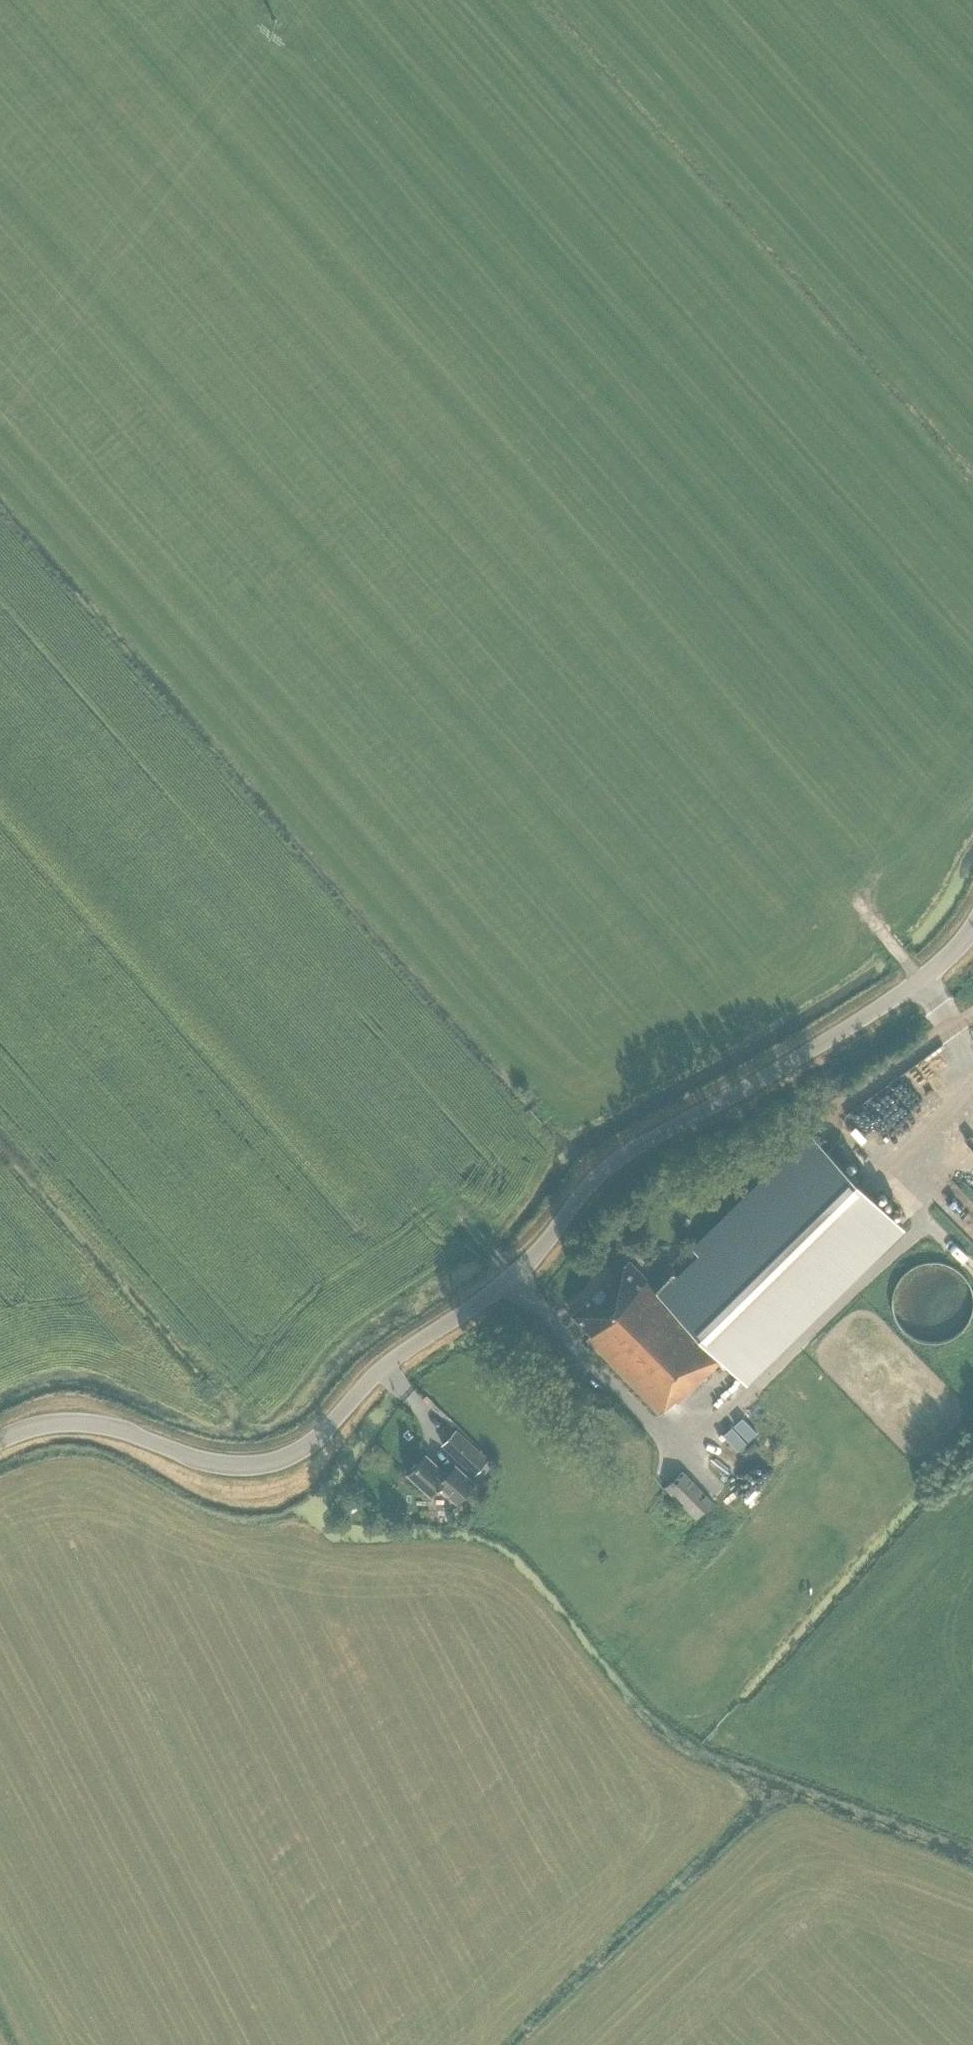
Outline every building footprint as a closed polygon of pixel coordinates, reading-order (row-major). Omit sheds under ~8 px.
[(724,1359),(744,1381),(746,1379),(763,1363),(901,1227),(816,1140),(700,1256),(707,1262),(684,1285),(667,1268),(651,1284),(629,1261),(572,1316),(590,1335),(589,1336),(587,1339),(660,1415),(675,1401),(678,1403),(724,1359)] [(925,1349),(945,1347),(962,1336),(971,1318),(970,1298),(959,1281),(941,1272),(920,1273),(903,1284),(894,1302),(895,1323),(907,1340),(925,1349)] [(763,1363),(746,1379),(755,1393),(774,1380),(763,1363)] [(455,1431),(444,1442),(467,1464),(466,1466),(483,1481),(497,1465),(481,1449),(478,1452),(455,1431)] [(408,1475),(432,1496),(440,1487),(457,1503),(475,1484),(456,1466),(447,1474),(427,1455),(418,1464),(415,1464),(411,1469),(411,1472),(408,1475)] [(682,1470),(665,1488),(671,1494),(695,1520),(713,1502),(682,1470)]
